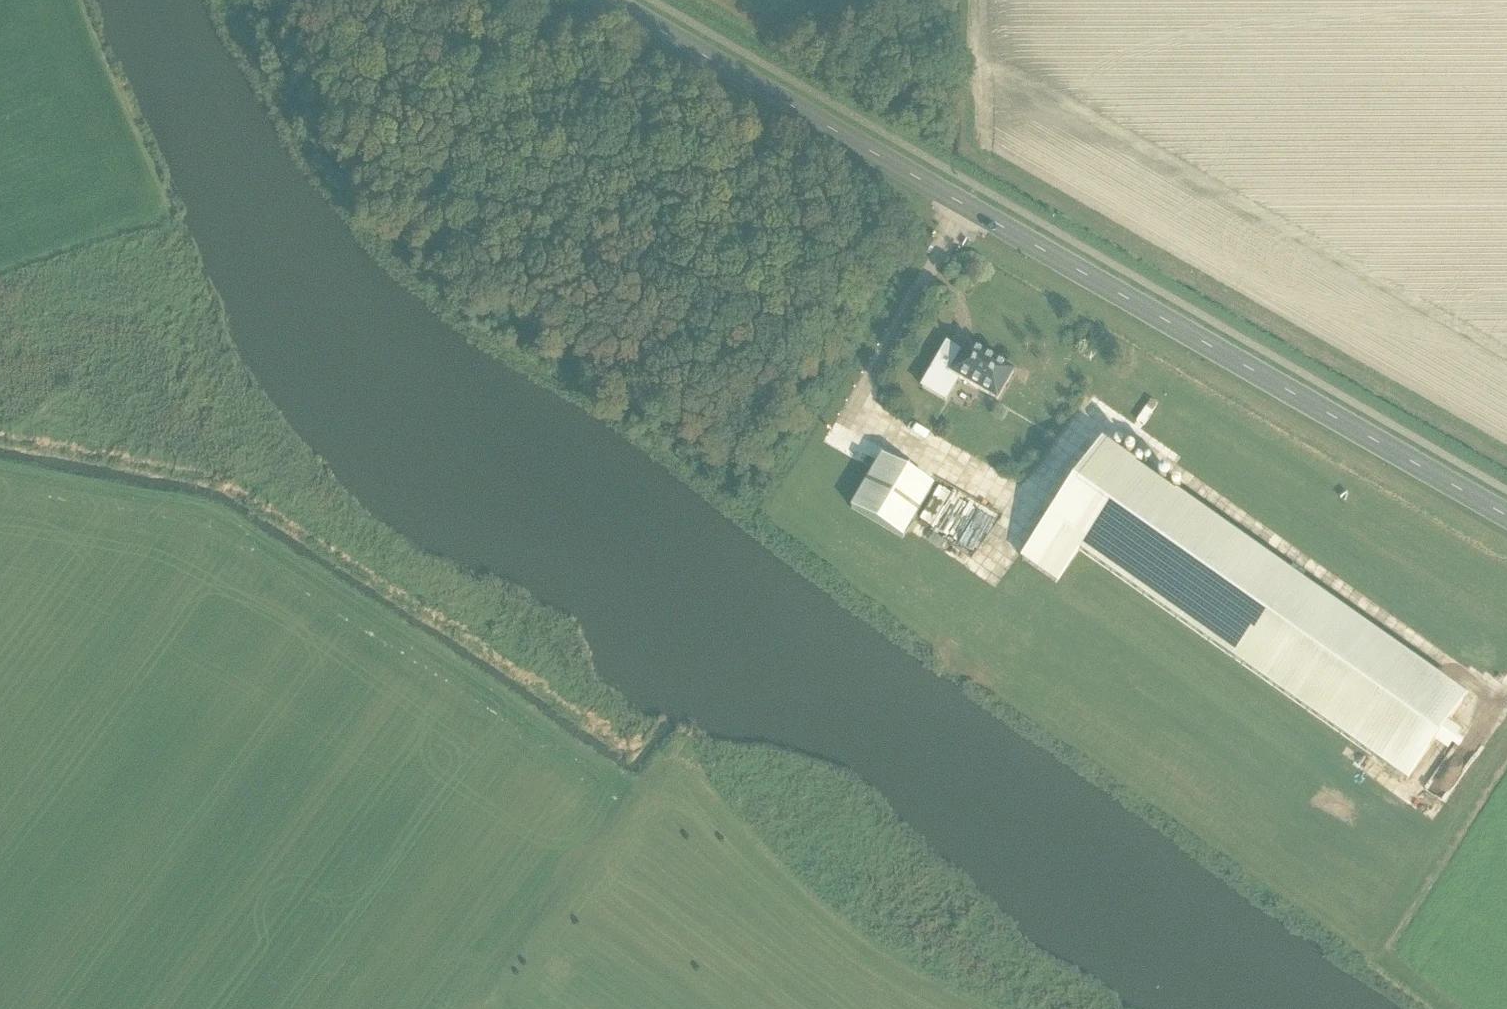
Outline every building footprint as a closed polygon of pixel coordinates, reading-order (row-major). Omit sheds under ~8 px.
[(998,400),(1015,370),(968,343),(952,372),(936,363),(922,387),(946,401),(960,377),(998,400)] [(1464,700),(1136,470),(1102,446),(1023,558),(1057,582),(1080,550),(1408,780),(1464,700)] [(852,507),(903,538),(934,486),(882,456),(852,507)] [(1420,642),(1413,653),(1455,676),(1462,665),(1420,642)] [(1447,733),(1420,777),(1445,792),(1472,748),(1447,733)]
